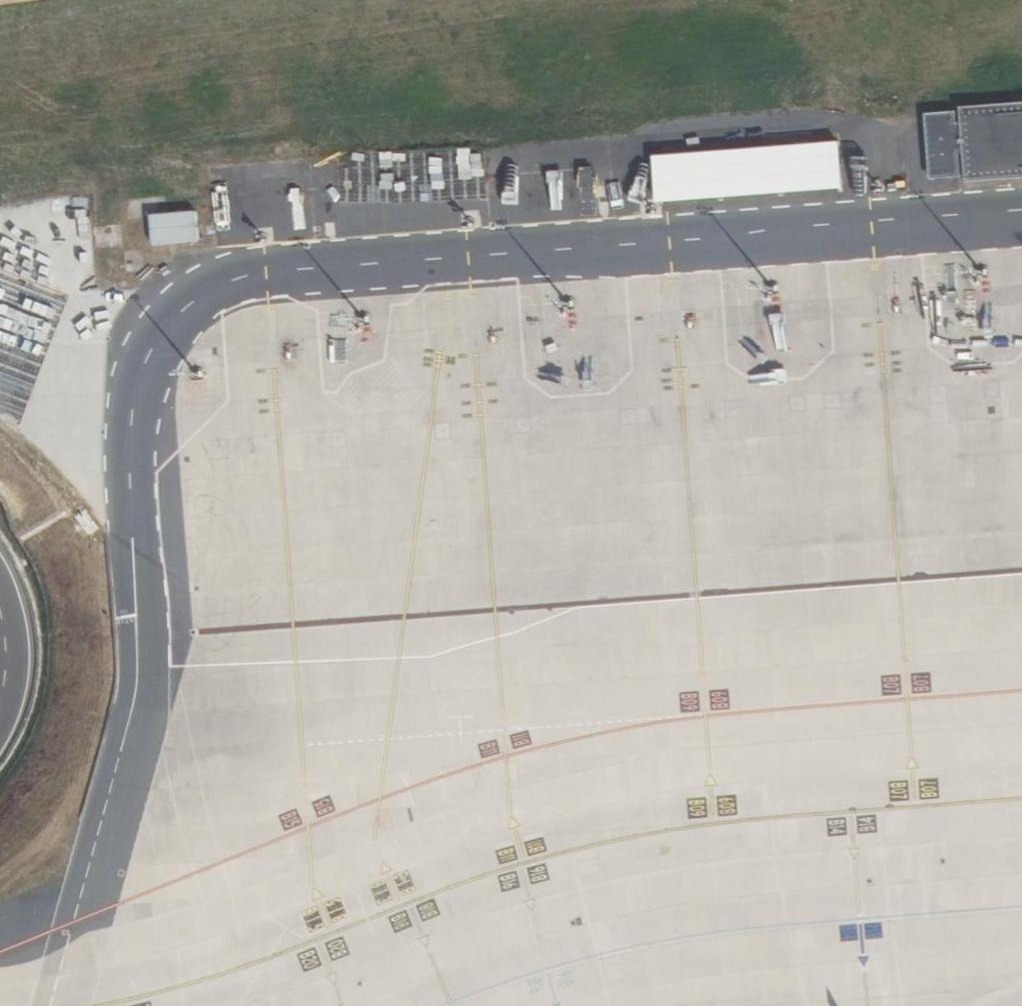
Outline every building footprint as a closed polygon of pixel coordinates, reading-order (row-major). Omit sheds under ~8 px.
[(962,184),(1021,179),(1021,103),(956,109),(962,184)] [(659,165),(662,204),(840,190),(836,144),(659,159),(659,165)] [(196,214),(150,218),(153,248),(199,244),(196,214)]
